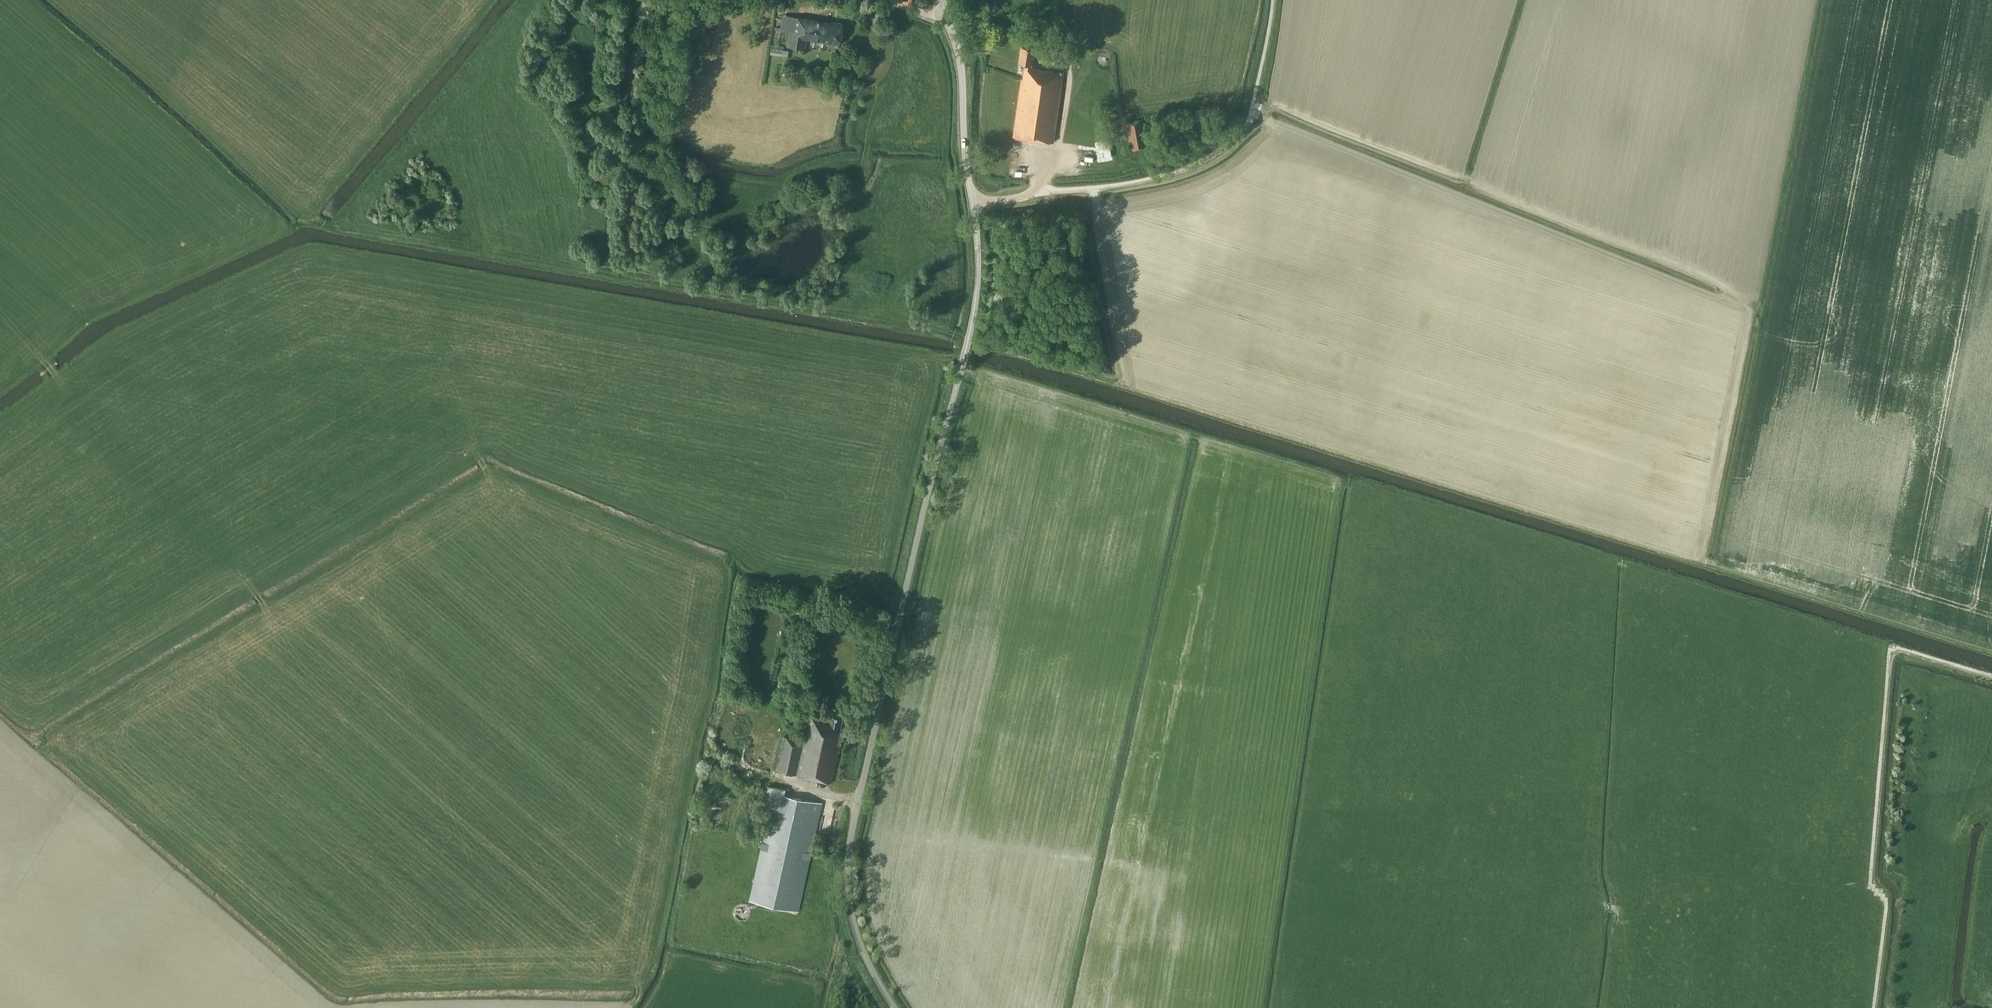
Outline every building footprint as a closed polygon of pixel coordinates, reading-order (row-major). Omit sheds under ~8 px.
[(787,15),(784,31),(790,32),(788,45),(806,48),(807,38),(811,38),(840,43),(843,23),(831,21),(831,22),(807,18),(793,16),(788,15),(787,15)] [(1034,46),(1021,44),(1019,61),(1025,62),(1023,78),(1021,77),(1013,135),(1054,141),(1064,72),(1031,67),(1034,46)] [(1148,146),(1142,118),(1124,122),(1130,150),(1148,146)] [(819,707),(811,705),(809,712),(818,714),(819,707)] [(843,716),(830,713),(829,720),(809,716),(804,741),(784,736),(776,771),(832,783),(841,740),(844,738),(845,733),(843,731),(840,730),(843,716)] [(822,803),(768,792),(765,806),(770,807),(751,902),(799,912),(822,803)]
